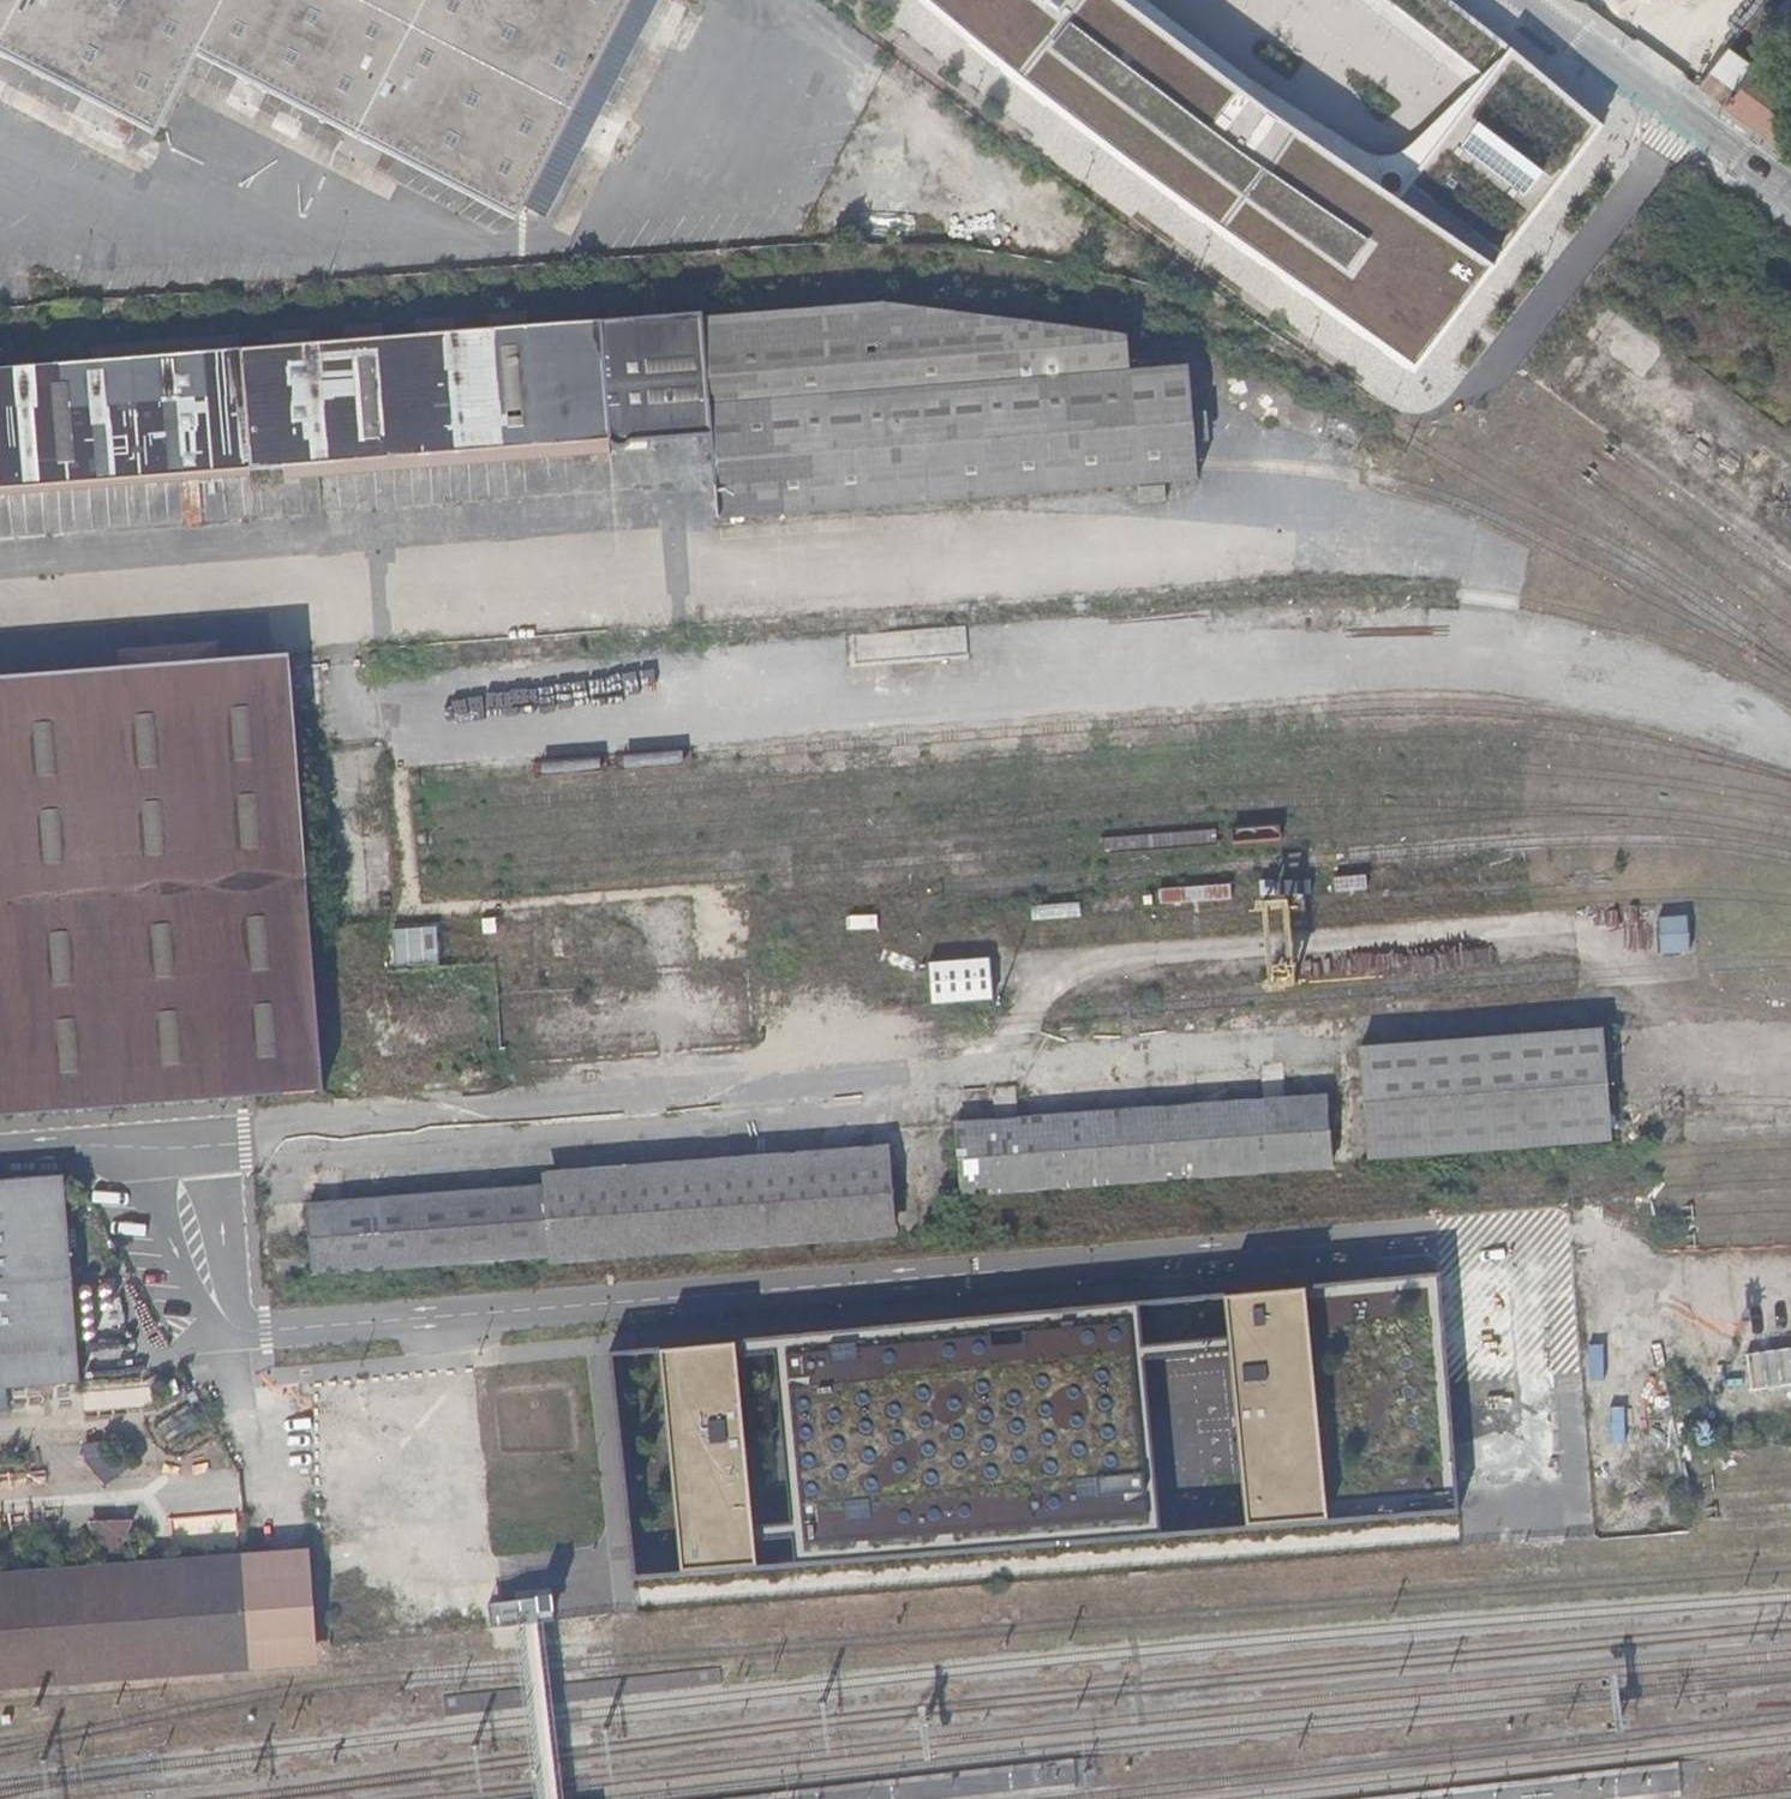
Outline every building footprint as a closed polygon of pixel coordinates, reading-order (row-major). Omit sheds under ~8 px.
[(162,131),(180,97),(186,87),(206,50),(523,215),(635,0),(0,0),(0,47),(162,131)] [(1418,382),(1609,130),(1511,55),(1401,164),(1369,159),(1142,0),(935,0),(1418,382)] [(1724,107),(1754,69),(1729,50),(1699,89),(1724,107)] [(1770,141),(1790,113),(1790,95),(1754,69),(1724,107),(1770,141)] [(702,314),(603,323),(610,440),(615,447),(627,447),(634,443),(650,441),(647,414),(711,408),(713,435),(721,518),(1136,481),(1161,479),(1196,476),(1192,439),(1189,408),(1184,363),(1126,368),(1123,336),(883,303),(703,319),(702,314)] [(603,323),(0,373),(0,491),(610,440),(603,323)] [(1207,407),(1189,408),(1192,439),(1210,437),(1207,407)] [(647,414),(650,441),(713,435),(711,408),(647,414)] [(1162,495),(1161,479),(1136,481),(1138,497),(1162,495)] [(323,1090),(288,666),(0,689),(0,1116),(323,1090)] [(1662,950),(1688,951),(1690,917),(1664,916),(1662,950)] [(437,927),(395,927),(395,960),(437,960),(437,927)] [(993,951),(932,956),(934,997),(996,993),(993,951)] [(1608,1014),(1364,1033),(1373,1139),(1615,1121),(1608,1014)] [(1334,1088),(962,1115),(968,1183),(1338,1154),(1334,1088)] [(889,1164),(544,1191),(551,1257),(894,1230),(889,1164)] [(0,1180),(0,1390),(90,1383),(77,1247),(71,1175),(0,1180)] [(551,1257),(544,1191),(313,1209),(317,1274),(551,1257)] [(1439,1280),(617,1353),(638,1581),(1459,1508),(1439,1280)] [(246,1571),(244,1553),(0,1573),(0,1593),(246,1571)] [(258,1570),(265,1646),(329,1641),(321,1564),(258,1570)] [(252,1647),(265,1646),(258,1570),(246,1571),(0,1593),(0,1670),(252,1647)] [(556,1579),(542,1581),(542,1588),(543,1595),(558,1594),(556,1579)] [(252,1647),(0,1670),(0,1691),(254,1670),(252,1647)]
